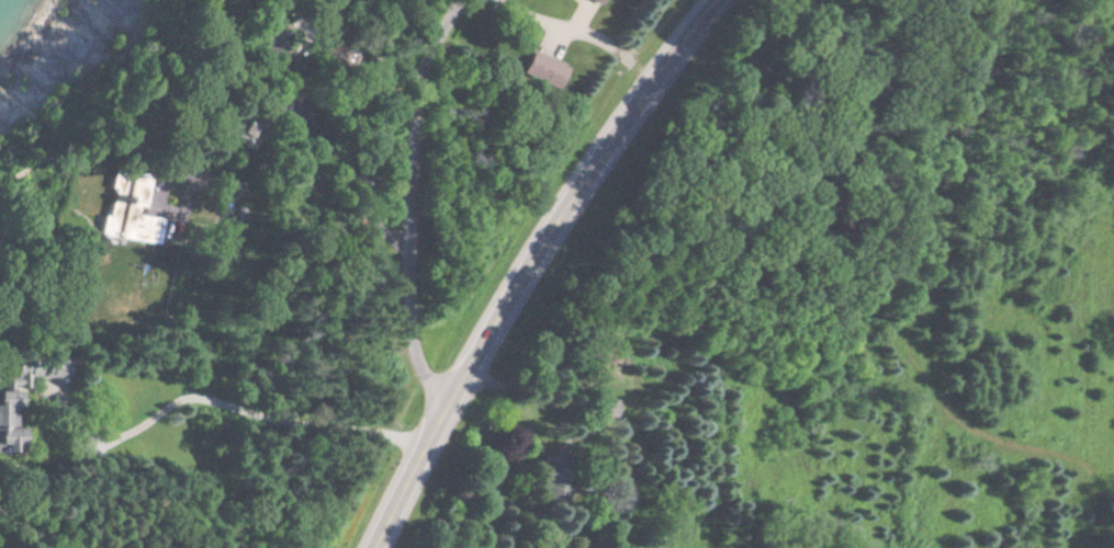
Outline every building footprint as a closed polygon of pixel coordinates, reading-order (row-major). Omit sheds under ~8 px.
[(567,68),(531,51),(521,73),(557,90),(567,68)] [(161,243),(163,219),(139,217),(141,204),(111,201),(109,216),(104,216),(101,236),(161,243)] [(616,400),(600,400),(601,417),(617,417),(616,400)]
